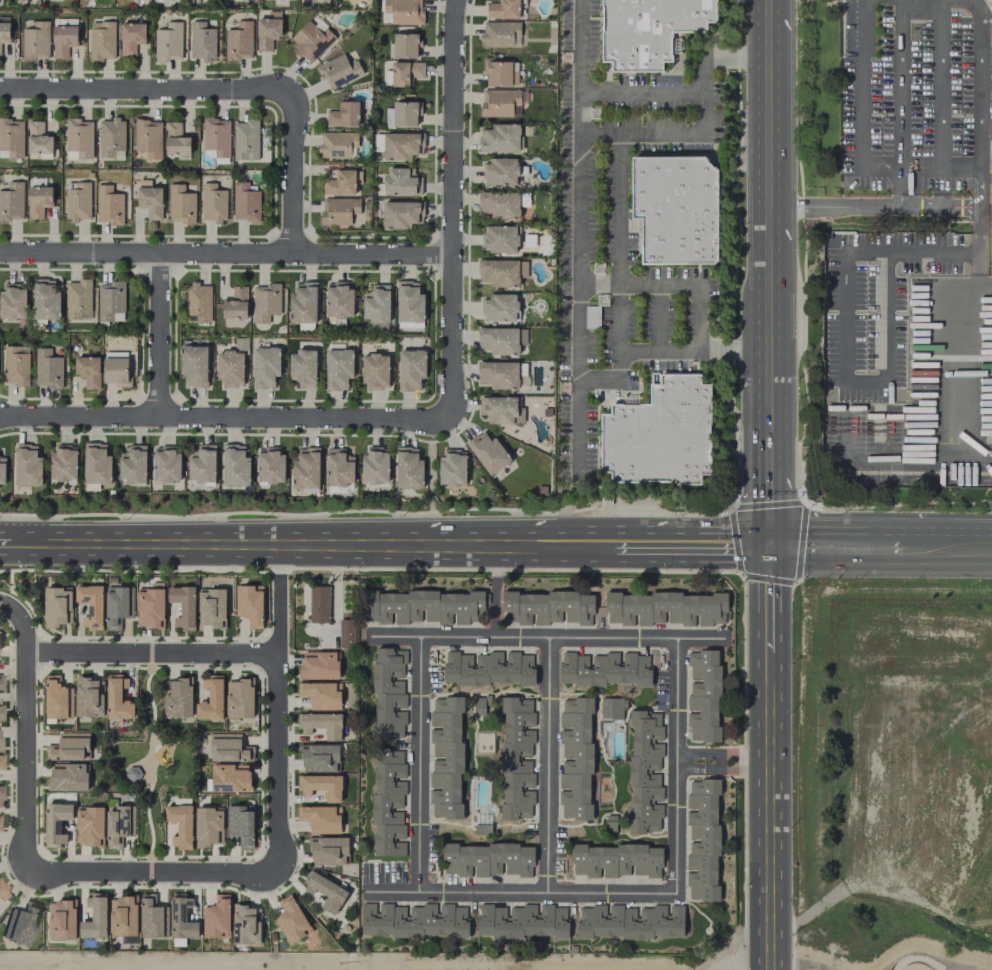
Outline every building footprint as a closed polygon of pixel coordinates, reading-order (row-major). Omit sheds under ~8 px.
[(422,0),(382,0),(383,24),(423,23),(422,0)] [(487,3),(486,18),(519,18),(520,0),(499,0),(499,3),(487,3)] [(601,62),(601,0),(715,0),(715,21),(705,21),(705,32),(672,32),(671,61),(661,61),(661,71),(611,71),(611,62),(601,62)] [(257,19),(257,51),(272,51),(271,38),(281,38),(281,11),(267,11),(268,18),(257,19)] [(9,43),(9,16),(0,16),(0,43),(9,43)] [(77,46),(77,19),(53,18),(52,58),(68,59),(68,46),(77,46)] [(22,28),(22,59),(48,59),(49,21),(33,20),(33,29),(22,28)] [(114,21),(89,22),(90,62),(103,62),(103,58),(115,58),(114,21)] [(215,60),(215,29),(205,28),(205,21),(190,21),(189,59),(215,60)] [(251,60),(252,21),(237,21),(237,29),(225,29),(224,59),(251,60)] [(155,29),(154,62),(168,62),(168,59),(181,59),(182,22),(166,22),(166,30),(155,29)] [(482,46),(519,47),(520,22),(482,22),(482,46)] [(145,44),(145,24),(120,23),(120,56),(135,56),(135,44),(145,44)] [(393,58),(417,59),(418,34),(393,33),(393,58)] [(317,66),(327,90),(363,74),(357,59),(348,63),(344,54),(317,66)] [(510,86),(511,61),(492,61),(492,58),(483,58),(483,75),(487,75),(486,86),(510,86)] [(409,87),(409,78),(424,78),(424,62),(392,62),(392,86),(409,87)] [(526,90),(481,89),(481,116),(519,117),(520,103),(526,104),(526,90)] [(359,126),(358,101),(338,101),(338,110),(326,111),(326,126),(359,126)] [(385,108),(385,126),(417,127),(417,115),(421,115),(421,102),(392,101),(392,108),(385,108)] [(92,158),(92,121),(80,121),(80,118),(66,118),(66,152),(75,152),(75,158),(92,158)] [(228,157),(230,119),(202,118),(201,150),(215,150),(215,157),(228,157)] [(0,119),(0,158),(23,158),(23,119),(0,119)] [(99,157),(123,158),(124,120),(99,119),(99,157)] [(27,153),(52,154),(52,134),(43,134),(43,121),(28,120),(27,153)] [(161,120),(134,120),(134,152),(146,152),(146,159),(161,159),(161,120)] [(258,160),(259,121),(234,120),(233,160),(258,160)] [(165,121),(166,155),(190,154),(190,134),(181,134),(181,121),(165,121)] [(491,129),(478,130),(479,152),(520,151),(519,124),(491,124),(491,129)] [(357,133),(321,132),(320,157),(356,159),(357,133)] [(383,133),(383,160),(411,159),(411,155),(419,154),(419,132),(383,133)] [(632,157),(704,157),(717,169),(717,260),(713,263),(641,263),(641,217),(632,217),(632,157)] [(483,163),(482,184),(517,185),(518,158),(489,158),(489,163),(483,163)] [(415,195),(416,177),(409,177),(409,168),(384,167),(384,194),(415,195)] [(323,181),(322,194),(355,195),(355,170),(337,170),(336,182),(323,181)] [(146,220),(161,220),(162,188),(151,188),(151,180),(137,180),(137,208),(147,208),(146,220)] [(23,221),(23,182),(7,182),(7,191),(0,191),(0,221),(23,221)] [(76,189),(65,189),(64,220),(89,220),(90,182),(76,182),(76,189)] [(226,190),(216,190),(216,183),(201,182),(201,221),(226,221),(226,190)] [(232,221),(258,221),(259,183),(233,182),(232,221)] [(195,193),(183,193),(184,184),(169,183),(168,222),(195,223),(195,193)] [(96,223),(123,224),(123,194),(112,193),(112,184),(96,184),(96,223)] [(52,207),(52,187),(27,187),(28,219),(43,219),(42,207),(52,207)] [(491,214),(491,218),(519,219),(519,192),(479,191),(478,213),(491,214)] [(359,214),(359,198),(321,197),(321,225),(351,225),(351,214),(359,214)] [(419,202),(382,202),(382,229),(410,228),(410,223),(419,223),(419,202)] [(488,253),(517,252),(517,225),(482,226),(482,247),(488,247),(488,253)] [(527,260),(478,259),(478,281),(490,282),(490,287),(519,287),(519,277),(527,277),(527,260)] [(91,279),(78,278),(78,282),(67,282),(66,319),(90,320),(91,279)] [(33,319),(60,320),(60,291),(55,291),(55,280),(33,280),(33,319)] [(397,322),(424,322),(424,294),(419,294),(419,281),(397,281),(397,322)] [(124,282),(98,282),(97,321),(124,321),(124,282)] [(211,286),(200,286),(200,282),(187,282),(186,315),(195,315),(195,323),(210,324),(211,286)] [(316,282),(294,282),(294,294),(289,294),(289,323),(316,322),(316,282)] [(353,289),(348,289),(348,282),(326,282),(327,324),(345,324),(345,317),(353,317),(353,289)] [(1,284),(0,316),(0,320),(25,320),(26,285),(1,284)] [(280,315),(281,285),(254,284),(253,323),(269,324),(269,315),(280,315)] [(363,322),(390,321),(389,284),(371,285),(372,291),(362,292),(363,322)] [(247,285),(232,286),(232,298),(222,298),(223,318),(248,318),(247,285)] [(482,299),(482,321),(518,321),(517,294),(488,294),(488,299),(482,299)] [(518,354),(517,327),(477,329),(478,349),(489,349),(490,355),(518,354)] [(243,387),(244,352),(246,352),(246,339),(235,339),(235,351),(217,351),(216,380),(222,380),(222,387),(243,387)] [(344,344),(327,344),(326,390),(347,391),(347,378),(353,378),(353,349),(344,349),(344,344)] [(28,385),(28,346),(3,346),(3,384),(28,385)] [(207,387),(207,346),(180,346),(180,375),(185,375),(185,387),(207,387)] [(62,388),(62,357),(51,357),(51,348),(36,347),(35,387),(62,388)] [(253,347),(252,389),(274,389),(274,376),(280,376),(280,348),(253,347)] [(315,386),(316,351),(290,350),(288,385),(315,386)] [(398,350),(399,391),(420,391),(420,378),(425,378),(425,350),(398,350)] [(103,383),(113,383),(113,386),(128,386),(127,352),(103,352),(103,383)] [(388,390),(389,355),(363,354),(363,389),(388,390)] [(99,390),(99,357),(74,358),(75,376),(84,376),(84,390),(99,390)] [(601,415),(601,470),(612,470),(612,480),(673,480),(673,484),(701,484),(701,475),(710,475),(709,383),(700,383),(700,375),(659,375),(659,384),(649,384),(649,405),(611,405),(611,415),(601,415)] [(479,415),(486,415),(486,423),(523,424),(523,417),(516,417),(517,397),(479,396),(479,415)] [(511,460),(494,437),(490,440),(482,430),(465,443),(490,476),(511,460)] [(112,455),(106,455),(106,443),(85,443),(85,483),(111,484),(112,455)] [(16,486),(42,485),(42,457),(37,457),(37,444),(15,445),(16,486)] [(216,445),(198,444),(198,453),(189,452),(188,481),(215,482),(216,445)] [(51,481),(77,482),(77,445),(52,445),(51,481)] [(145,445),(129,445),(129,452),(119,452),(120,482),(146,482),(145,445)] [(223,485),(250,486),(250,457),(244,457),(244,445),(223,445),(223,485)] [(154,482),(180,482),(179,446),(153,447),(154,482)] [(319,447),(298,447),(297,460),(292,460),(292,488),(318,489),(319,447)] [(284,454),(279,454),(279,448),(257,448),(258,483),(285,483),(284,454)] [(326,485),(353,486),(354,455),(345,455),(345,448),(327,448),(326,485)] [(389,448),(368,448),(368,454),(362,454),(361,482),(388,483),(389,448)] [(396,488),(423,488),(423,460),(418,460),(418,449),(397,448),(396,488)] [(465,450),(440,451),(440,486),(466,485),(465,450)] [(235,617),(248,617),(247,629),(262,629),(262,586),(235,585),(235,617)] [(102,629),(102,586),(75,586),(75,603),(82,602),(82,629),(102,629)] [(128,586),(106,587),(107,631),(121,630),(120,618),(128,618),(128,586)] [(168,603),(180,602),(180,617),(173,617),(173,630),(195,629),(194,587),(167,587),(168,603)] [(309,622),(329,623),(329,587),(310,587),(309,622)] [(137,588),(136,627),(163,628),(164,589),(137,588)] [(226,589),(199,589),(199,627),(225,628),(226,589)] [(484,593),(437,592),(437,591),(363,591),(363,624),(390,624),(390,614),(394,614),(394,625),(409,625),(409,622),(423,622),(423,624),(469,624),(469,621),(484,621),(484,593)] [(502,625),(533,625),(532,624),(563,624),(563,623),(578,623),(578,626),(593,626),(592,595),(578,595),(578,592),(517,593),(517,591),(502,591),(502,625)] [(727,595),(651,592),(651,594),(606,592),(605,619),(620,620),(620,625),(635,626),(635,624),(696,626),(696,624),(726,626),(727,595)] [(354,619),(339,619),(339,648),(355,648),(354,619)] [(404,649),(372,649),(374,740),(404,739),(404,710),(405,710),(404,679),(405,679),(404,649)] [(687,741),(717,742),(721,651),(689,650),(688,680),(689,680),(688,711),(689,711),(687,741)] [(337,679),(338,652),(300,651),(300,679),(337,679)] [(534,684),(533,655),(520,655),(520,652),(504,652),(504,653),(458,654),(458,651),(444,651),(444,685),(534,684)] [(560,654),(560,683),(572,683),(572,685),(650,686),(650,654),(620,654),(620,652),(605,652),(605,655),(560,654)] [(60,675),(44,675),(45,718),(72,718),(71,710),(68,711),(68,703),(71,703),(71,687),(60,687),(60,675)] [(121,675),(106,675),(107,719),(134,718),(134,701),(121,702),(121,675)] [(195,702),(195,719),(222,720),(223,676),(201,676),(201,689),(207,689),(206,702),(195,702)] [(191,678),(178,677),(178,681),(165,681),(165,717),(191,717),(191,678)] [(76,716),(103,715),(102,704),(99,704),(98,678),(76,678),(76,716)] [(253,680),(227,679),(227,717),(252,718),(253,680)] [(340,710),(340,690),(335,691),(335,682),(296,683),(296,697),(309,697),(309,710),(340,710)] [(595,818),(587,714),(594,713),(592,696),(559,699),(561,728),(559,729),(561,757),(572,756),(573,760),(562,761),(563,773),(558,773),(559,789),(561,821),(595,818)] [(463,818),(460,697),(431,697),(431,728),(430,728),(431,757),(431,788),(430,788),(431,819),(463,818)] [(502,819),(518,819),(518,811),(533,811),(533,789),(532,789),(532,728),(533,728),(533,698),(502,698),(502,767),(502,819)] [(601,719),(623,719),(623,698),(601,699),(601,719)] [(661,711),(629,711),(631,833),(661,832),(661,804),(654,805),(654,800),(661,800),(661,772),(661,741),(661,711)] [(325,741),(340,741),(340,714),(297,714),(297,728),(308,728),(325,728),(325,741)] [(58,745),(46,745),(47,760),(84,760),(84,750),(89,750),(88,732),(58,733),(58,745)] [(209,761),(249,762),(249,750),(240,750),(241,734),(210,733),(209,761)] [(338,772),(338,745),(301,744),(301,771),(338,772)] [(372,855),(405,856),(405,840),(403,840),(404,810),(403,810),(404,779),(404,752),(385,751),(385,763),(374,763),(372,855)] [(86,791),(87,765),(49,764),(49,790),(86,791)] [(250,788),(249,765),(211,766),(211,792),(242,792),(242,788),(250,788)] [(325,790),(325,802),(341,802),(341,776),(298,775),(298,796),(310,797),(311,790),(325,790)] [(687,900),(714,901),(722,781),(689,779),(687,810),(689,810),(687,840),(688,840),(686,870),(688,870),(687,900)] [(60,834),(59,820),(72,820),(72,804),(45,804),(45,846),(67,846),(66,834),(60,834)] [(106,849),(119,849),(119,836),(129,837),(129,806),(107,805),(106,849)] [(192,805),(164,806),(164,823),(177,823),(178,836),(171,836),(171,849),(192,848),(192,805)] [(254,812),(245,811),(245,806),(228,805),(227,836),(239,836),(238,849),(253,849),(254,812)] [(340,834),(340,815),(335,815),(335,805),(296,806),(297,821),(309,821),(309,834),(340,834)] [(104,807),(76,807),(75,845),(103,846),(104,807)] [(218,846),(218,831),(223,831),(222,807),(195,808),(196,846),(218,846)] [(310,837),(310,865),(347,865),(347,838),(310,837)] [(533,876),(532,847),(519,847),(519,844),(442,844),(442,875),(472,875),(472,876),(503,875),(503,876),(533,876)] [(571,877),(601,876),(601,877),(631,876),(631,877),(661,877),(661,848),(648,848),(648,844),(586,845),(586,844),(571,844),(571,877)] [(348,891),(311,871),(301,889),(312,895),(314,890),(327,896),(320,908),(335,915),(348,891)] [(0,885),(0,902),(8,895),(0,885)] [(305,935),(302,930),(308,927),(291,893),(277,901),(283,912),(274,917),(288,944),(305,935)] [(106,894),(85,894),(85,908),(91,908),(91,921),(79,921),(78,937),(106,938),(106,894)] [(162,938),(163,907),(153,906),(154,894),(141,894),(140,937),(162,938)] [(229,933),(230,895),(215,894),(214,906),(202,906),(201,938),(221,938),(221,932),(229,933)] [(198,922),(186,922),(186,907),(193,907),(192,895),(171,896),(171,939),(198,938),(198,922)] [(111,936),(137,935),(136,897),(110,897),(111,936)] [(41,905),(26,900),(22,912),(10,908),(0,937),(0,938),(26,947),(41,905)] [(76,940),(75,901),(48,901),(49,940),(76,940)] [(467,934),(467,905),(440,906),(440,913),(436,913),(436,905),(407,906),(407,907),(393,907),(393,903),(376,904),(376,903),(360,904),(362,938),(467,934)] [(683,937),(683,906),(670,906),(670,914),(665,914),(665,907),(637,907),(637,908),(624,908),(624,904),(607,905),(607,906),(577,906),(577,938),(683,937)] [(566,905),(539,906),(540,914),(536,914),(535,905),(507,906),(507,905),(477,906),(478,936),(491,935),(491,939),(568,936),(566,905)] [(233,945),(260,945),(260,907),(233,906),(233,945)]
